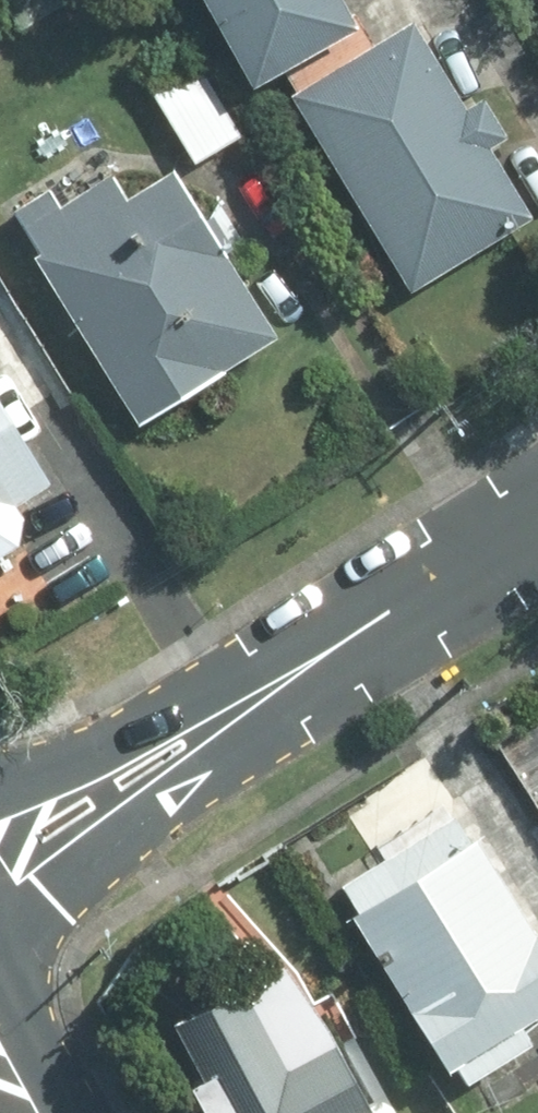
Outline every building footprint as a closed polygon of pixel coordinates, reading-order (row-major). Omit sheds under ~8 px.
[(266,69),(372,8),(368,0),(230,0),(266,69)] [(421,14),(299,84),(413,279),(535,209),(421,14)] [(188,45),(145,71),(197,158),(240,132),(188,45)] [(57,179),(20,202),(149,410),(286,323),(185,161),(137,190),(121,165),(68,198),(57,179)] [(30,534),(35,509),(23,491),(60,467),(0,374),(0,552),(30,534)] [(360,904),(451,1060),(537,1010),(537,893),(499,825),(360,904)] [(183,1016),(235,1112),(388,1112),(347,1035),(360,1029),(338,988),(319,999),(296,956),(183,1016)]
